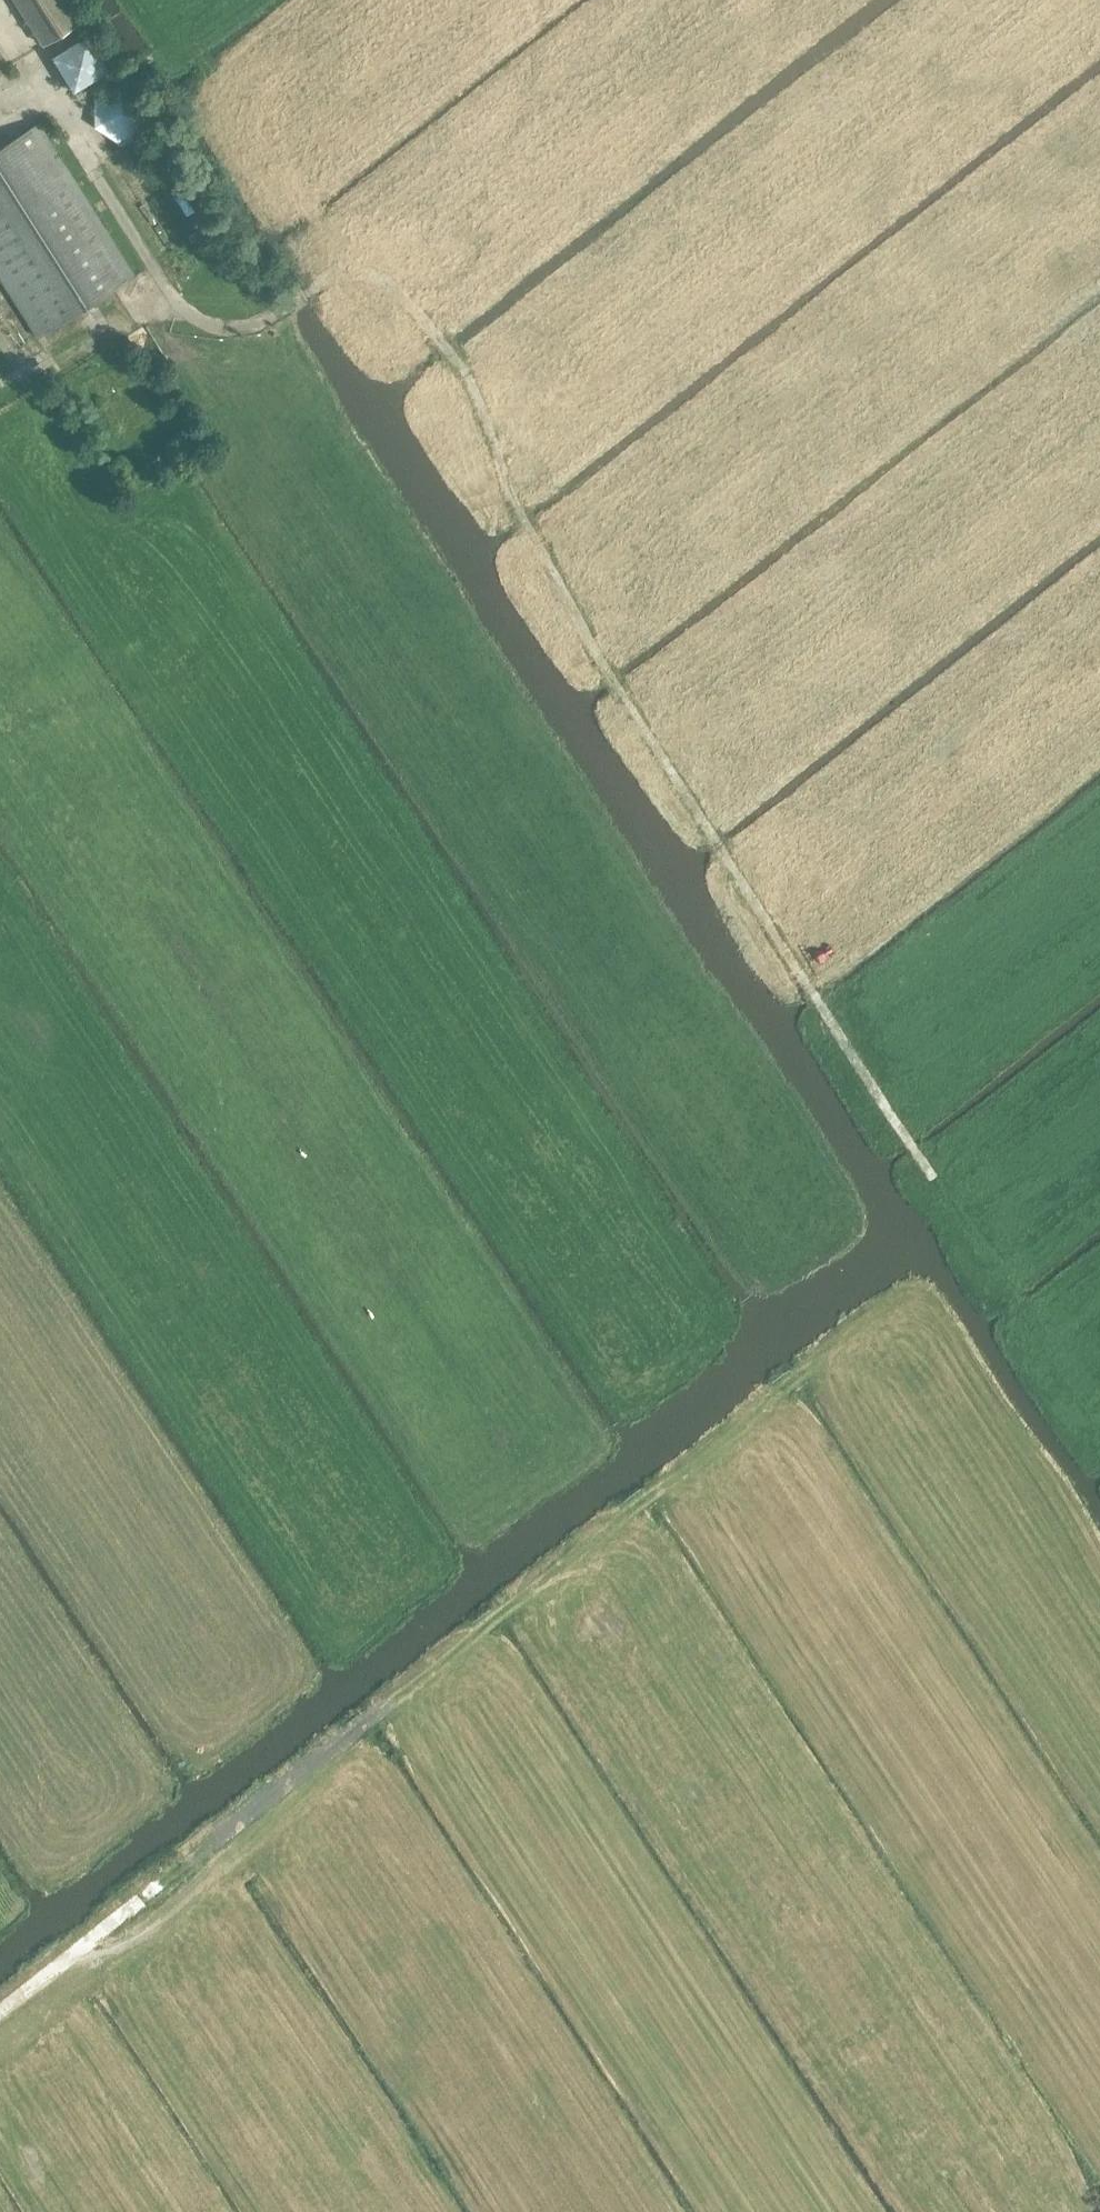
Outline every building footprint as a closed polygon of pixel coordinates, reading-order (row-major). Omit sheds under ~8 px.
[(80,20),(67,0),(16,0),(43,44),(80,20)] [(72,86),(109,71),(92,33),(56,48),(72,86)] [(11,65),(0,47),(0,72),(11,65)] [(118,87),(94,100),(94,128),(117,142),(141,129),(142,101),(118,87)] [(135,275),(39,124),(0,149),(0,276),(38,336),(135,275)]
